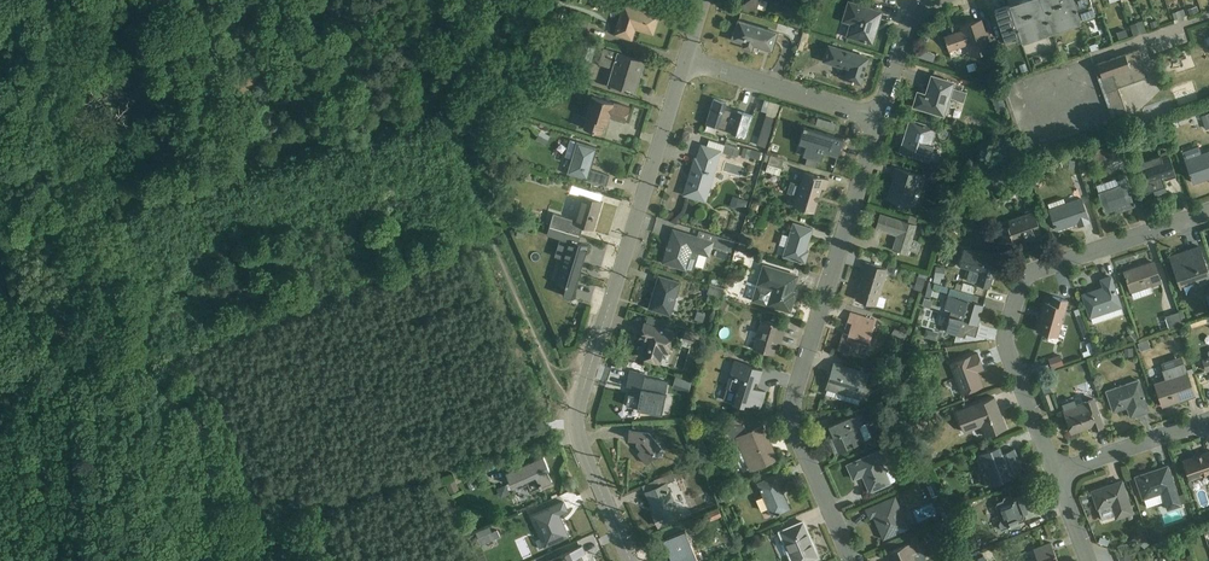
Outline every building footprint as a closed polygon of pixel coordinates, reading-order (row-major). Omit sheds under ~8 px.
[(523,0),(506,0),(504,5),(520,10),(523,0)] [(743,5),(757,10),(760,0),(744,0),(743,5)] [(1040,0),(1028,0),(1024,1),(1036,38),(1052,32),(1040,0)] [(1067,28),(1057,0),(1040,0),(1052,32),(1067,28)] [(1073,0),(1057,0),(1067,28),(1081,23),(1079,18),(1073,0)] [(1094,13),(1090,0),(1073,0),(1079,18),(1094,13)] [(1022,43),(1036,38),(1024,1),(1010,6),(1021,40),(1022,43)] [(846,37),(873,45),(883,13),(848,2),(842,22),(850,25),(846,37)] [(653,35),(659,16),(623,5),(614,36),(633,42),(636,30),(653,35)] [(1021,40),(1010,6),(995,11),(1006,45),(1021,40)] [(1197,7),(1188,10),(1190,16),(1199,13),(1197,7)] [(1184,10),(1173,14),(1175,21),(1174,21),(1175,24),(1189,19),(1188,16),(1186,17),(1184,10)] [(585,36),(589,22),(575,18),(570,31),(585,36)] [(807,23),(796,19),(794,27),(804,31),(807,23)] [(970,58),(992,51),(982,20),(961,27),(962,32),(944,38),(949,52),(966,46),(970,58)] [(771,51),(777,33),(739,21),(737,29),(736,29),(732,40),(743,44),(742,48),(751,51),(753,45),(771,51)] [(1143,21),(1129,25),(1133,36),(1147,32),(1143,21)] [(1126,30),(1117,33),(1120,41),(1128,39),(1126,30)] [(591,63),(596,48),(582,44),(577,58),(591,63)] [(854,82),(860,84),(868,59),(829,47),(824,61),(849,69),(845,79),(851,81),(851,82),(854,83),(854,82)] [(608,85),(635,93),(644,62),(603,49),(599,65),(613,69),(608,85)] [(1119,89),(1149,78),(1139,50),(1094,66),(1113,118),(1127,113),(1119,89)] [(1007,78),(1003,68),(990,73),(993,83),(1007,78)] [(914,106),(945,116),(951,98),(963,103),(966,93),(953,89),(955,84),(932,77),(926,95),(918,93),(914,106)] [(999,91),(989,88),(988,97),(996,99),(999,91)] [(487,93),(475,90),(472,101),(485,104),(487,93)] [(625,123),(630,108),(592,97),(589,108),(590,108),(587,118),(588,118),(584,129),(602,135),(605,124),(607,124),(609,117),(611,118),(611,119),(625,123)] [(706,125),(745,137),(751,117),(725,109),(726,104),(714,100),(706,125)] [(766,116),(757,146),(765,148),(775,119),(766,116)] [(911,156),(929,161),(934,146),(930,145),(936,129),(910,120),(900,153),(911,156)] [(798,144),(805,146),(802,157),(838,164),(843,135),(802,127),(798,144)] [(550,137),(541,132),(536,141),(545,146),(550,137)] [(568,174),(606,186),(610,176),(591,171),(598,149),(570,140),(565,157),(572,159),(568,174)] [(1124,152),(1120,140),(1109,143),(1113,156),(1124,152)] [(1163,181),(1176,177),(1165,145),(1156,148),(1159,157),(1136,165),(1146,194),(1154,191),(1157,201),(1169,198),(1163,181)] [(684,195),(707,202),(722,153),(702,146),(697,160),(695,160),(684,195)] [(1111,158),(1108,147),(1095,151),(1099,162),(1111,158)] [(1202,154),(1199,147),(1183,153),(1193,184),(1208,178),(1208,152),(1202,154)] [(759,160),(761,153),(744,148),(741,158),(749,160),(749,158),(759,160)] [(766,172),(780,176),(785,160),(766,155),(763,163),(767,165),(766,172)] [(1074,170),(1075,161),(1064,159),(1063,169),(1074,170)] [(500,168),(493,162),(487,169),(494,175),(500,168)] [(887,200),(911,208),(918,187),(921,188),(925,177),(895,168),(892,177),(894,178),(887,200)] [(1015,173),(1018,183),(1028,180),(1025,170),(1015,173)] [(793,207),(814,213),(822,189),(826,190),(829,180),(805,172),(800,187),(791,184),(787,194),(796,197),(793,207)] [(1124,211),(1135,208),(1135,207),(1136,207),(1128,183),(1118,187),(1116,179),(1096,186),(1099,193),(1098,194),(1103,208),(1102,208),(1103,212),(1104,212),(1105,214),(1122,208),(1124,211)] [(580,237),(583,228),(593,230),(601,203),(583,197),(574,224),(572,223),(573,221),(554,215),(550,227),(566,232),(580,237)] [(733,197),(730,207),(744,212),(747,202),(733,197)] [(1079,227),(1089,223),(1081,198),(1066,204),(1064,199),(1049,205),(1050,209),(1049,210),(1056,231),(1078,224),(1079,227)] [(1033,242),(1044,239),(1035,212),(1032,213),(1031,210),(1025,212),(1026,215),(1008,221),(1010,226),(998,231),(1002,243),(1018,238),(1019,241),(1031,237),(1033,242)] [(957,214),(951,222),(957,227),(964,219),(957,214)] [(893,250),(908,255),(919,219),(910,216),(908,224),(881,215),(876,230),(897,236),(893,250)] [(536,223),(515,217),(514,219),(511,219),(510,223),(513,224),(534,230),(536,223)] [(783,257),(805,264),(809,251),(808,251),(808,252),(806,251),(813,230),(793,224),(789,237),(782,235),(780,246),(786,248),(783,257)] [(944,228),(939,227),(936,239),(941,240),(944,228)] [(518,229),(515,228),(514,235),(517,235),(516,238),(525,240),(527,229),(519,228),(518,229)] [(709,257),(714,244),(673,231),(670,240),(672,241),(670,248),(667,247),(666,248),(668,249),(664,263),(693,272),(695,267),(704,269),(707,257),(709,257)] [(556,285),(575,291),(588,247),(578,244),(580,237),(566,232),(564,240),(570,242),(556,285)] [(1208,279),(1208,275),(1199,247),(1186,252),(1187,255),(1180,258),(1179,256),(1170,259),(1181,288),(1196,282),(1197,283),(1208,279)] [(977,285),(990,289),(998,261),(964,250),(959,267),(970,271),(966,281),(977,285)] [(877,306),(884,308),(887,299),(879,297),(888,270),(866,263),(864,271),(865,271),(856,301),(877,307),(877,306)] [(1151,288),(1162,284),(1155,264),(1145,267),(1144,266),(1125,273),(1131,293),(1132,293),(1134,300),(1153,294),(1151,288)] [(752,301),(790,312),(796,294),(793,293),(797,277),(763,266),(752,301)] [(936,267),(934,282),(941,284),(942,279),(944,279),(946,269),(936,267)] [(921,276),(916,288),(922,290),(926,278),(921,276)] [(649,309),(671,316),(682,284),(659,277),(649,309)] [(1093,324),(1123,315),(1111,278),(1102,281),(1104,288),(1083,296),(1093,324)] [(967,335),(975,337),(979,326),(978,325),(983,306),(972,303),(974,296),(955,290),(930,282),(925,296),(931,297),(933,290),(948,294),(944,309),(951,311),(945,332),(966,339),(967,335)] [(963,286),(956,284),(955,290),(974,296),(976,287),(964,283),(963,286)] [(721,300),(724,290),(710,286),(708,294),(721,300)] [(1057,338),(1068,301),(1053,297),(1051,305),(1046,303),(1038,332),(1057,338)] [(932,302),(924,299),(921,307),(930,310),(932,302)] [(1079,310),(1074,311),(1084,338),(1088,337),(1079,310)] [(1183,311),(1179,313),(1183,325),(1187,323),(1183,311)] [(706,315),(698,312),(695,321),(703,324),(706,315)] [(1166,317),(1170,331),(1183,327),(1183,325),(1179,313),(1166,317)] [(863,358),(867,345),(869,346),(876,322),(850,314),(848,322),(852,324),(848,336),(844,334),(839,351),(863,358)] [(940,314),(937,323),(944,324),(946,316),(940,314)] [(753,349),(773,355),(780,334),(783,335),(786,327),(762,319),(753,349)] [(669,355),(676,334),(645,325),(640,339),(645,340),(643,346),(640,348),(639,353),(640,355),(639,357),(661,364),(664,354),(669,355)] [(700,334),(687,330),(683,340),(697,345),(700,334)] [(1139,338),(1134,332),(1127,338),(1132,344),(1139,338)] [(1148,341),(1138,344),(1141,352),(1150,348),(1148,341)] [(1133,348),(1124,349),(1125,358),(1134,358),(1133,348)] [(1083,358),(1092,355),(1091,349),(1081,352),(1083,358)] [(950,365),(962,395),(982,387),(977,373),(984,370),(978,354),(950,365)] [(1048,360),(1052,372),(1064,367),(1060,355),(1048,360)] [(906,363),(913,369),(919,362),(912,356),(906,363)] [(1163,407),(1195,397),(1184,363),(1183,364),(1181,357),(1161,364),(1163,371),(1162,371),(1165,380),(1155,384),(1163,407)] [(746,404),(760,409),(766,392),(752,388),(755,381),(758,382),(762,370),(734,361),(725,388),(727,389),(723,401),(745,408),(746,404)] [(862,400),(868,401),(873,386),(867,383),(869,375),(834,365),(827,389),(828,389),(826,395),(859,405),(860,400),(862,401),(862,400)] [(638,411),(663,415),(668,383),(645,378),(645,375),(630,372),(627,388),(642,391),(638,411)] [(892,375),(885,378),(889,388),(896,386),(892,375)] [(692,384),(675,379),(673,386),(690,392),(692,384)] [(1131,418),(1149,412),(1138,381),(1106,392),(1113,414),(1128,409),(1131,418)] [(1041,385),(1044,395),(1052,392),(1048,383),(1041,385)] [(985,438),(1006,430),(994,398),(956,411),(964,434),(981,428),(985,438)] [(1094,431),(1103,428),(1094,400),(1076,406),(1074,400),(1062,404),(1065,410),(1064,410),(1072,433),(1092,426),(1094,431)] [(858,416),(852,417),(828,427),(833,438),(831,439),(837,454),(847,450),(845,445),(852,442),(855,447),(866,442),(865,441),(872,439),(866,425),(862,426),(858,416)] [(750,472),(777,460),(763,428),(748,434),(744,426),(743,419),(729,420),(732,429),(725,431),(729,442),(736,439),(740,449),(737,450),(743,463),(746,462),(750,472)] [(654,453),(661,448),(649,433),(629,431),(628,440),(637,442),(636,446),(641,452),(638,455),(646,465),(657,457),(654,453)] [(1015,478),(1013,474),(1022,470),(1014,450),(1002,454),(1000,447),(980,456),(992,487),(1015,478)] [(888,462),(883,451),(848,466),(854,480),(865,475),(866,480),(865,480),(870,493),(895,482),(896,480),(893,472),(890,471),(887,473),(883,464),(888,462)] [(1208,475),(1208,453),(1183,462),(1189,482),(1208,475)] [(550,471),(544,458),(507,474),(513,488),(517,486),(518,490),(528,485),(531,492),(553,484),(547,472),(550,471)] [(1167,512),(1183,506),(1182,505),(1186,503),(1183,495),(1178,497),(1168,467),(1136,478),(1144,501),(1162,494),(1167,512)] [(658,527),(681,517),(667,485),(688,476),(686,470),(673,475),(673,474),(654,482),(657,489),(647,493),(656,514),(653,516),(658,527)] [(772,518),(790,510),(790,509),(790,510),(786,501),(787,501),(786,500),(785,501),(783,496),(784,495),(776,477),(757,484),(772,518)] [(455,482),(446,486),(451,496),(459,491),(455,482)] [(927,487),(933,499),(940,496),(935,483),(927,487)] [(1116,521),(1133,515),(1122,483),(1092,493),(1098,510),(1099,510),(1102,521),(1114,517),(1116,521)] [(510,496),(506,486),(497,490),(501,500),(510,496)] [(1023,515),(1037,509),(1031,493),(1014,500),(1013,498),(1009,496),(1004,498),(1002,502),(998,504),(996,507),(1001,520),(999,525),(1001,531),(1010,527),(1011,528),(1019,525),(1017,520),(1022,518),(1023,516),(1023,515)] [(760,511),(766,510),(762,498),(756,500),(760,511)] [(884,539),(909,530),(896,498),(867,510),(870,518),(874,517),(884,539)] [(567,512),(564,503),(531,517),(541,539),(536,541),(539,550),(568,538),(559,516),(567,512)] [(951,518),(946,505),(938,508),(943,522),(951,518)] [(1204,516),(1195,519),(1197,525),(1205,522),(1204,516)] [(819,558),(803,523),(779,534),(790,560),(812,560),(819,558)] [(501,538),(498,531),(478,540),(481,547),(501,538)] [(685,532),(666,540),(675,560),(672,560),(698,560),(685,532)] [(1132,541),(1139,548),(1141,547),(1144,550),(1150,544),(1146,541),(1146,540),(1139,533),(1132,541)] [(980,549),(976,537),(966,541),(967,543),(965,544),(968,552),(970,551),(971,553),(980,549)] [(1108,548),(1110,541),(1100,538),(1098,545),(1108,548)] [(913,557),(919,554),(914,543),(886,555),(889,560),(915,560),(913,557)] [(1051,544),(1034,551),(1036,558),(1028,560),(1058,560),(1051,544)] [(580,558),(586,555),(583,547),(551,560),(581,560),(580,558)]
